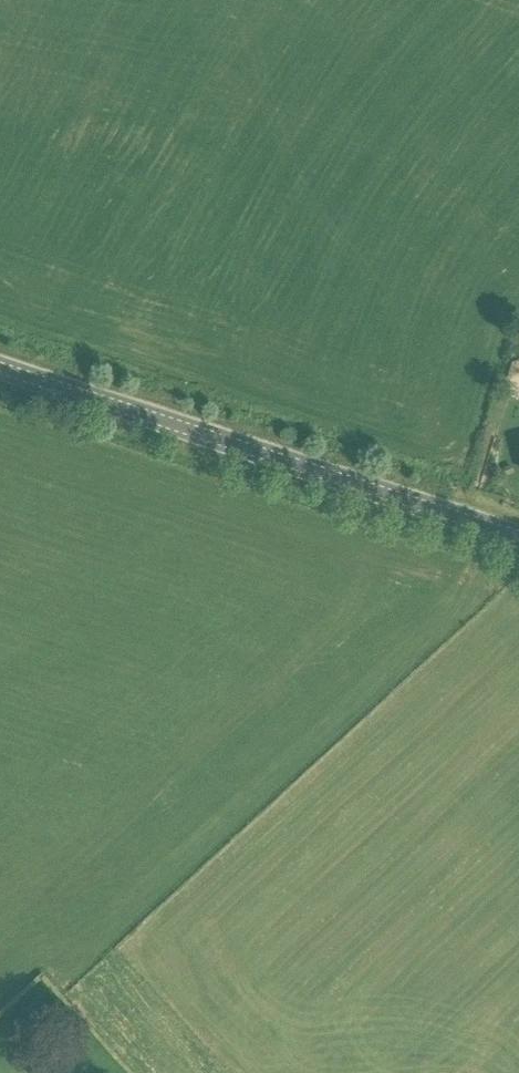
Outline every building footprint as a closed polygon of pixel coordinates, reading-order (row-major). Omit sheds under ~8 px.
[(514,361),(509,379),(518,382),(518,362),(514,361)] [(113,1063),(73,1072),(115,1072),(113,1063)]
